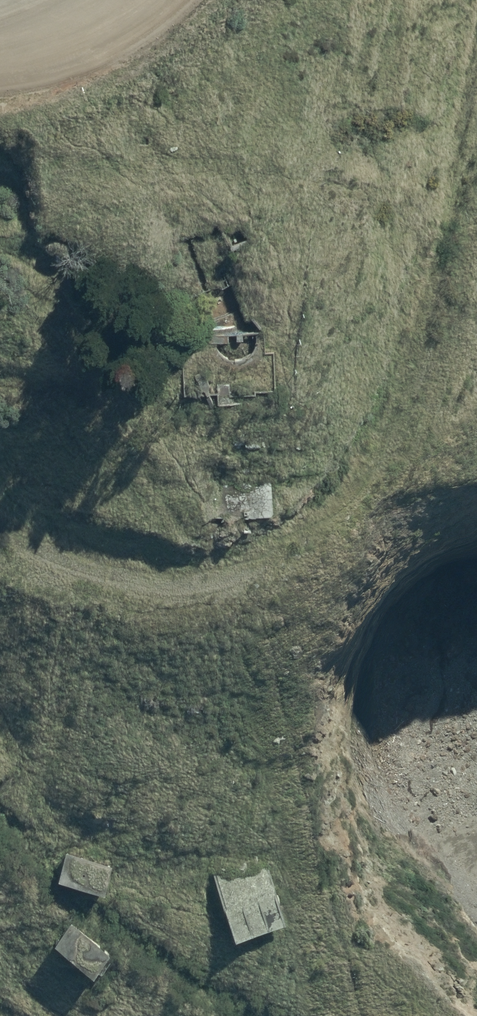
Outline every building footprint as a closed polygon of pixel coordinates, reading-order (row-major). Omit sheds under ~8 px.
[(268,329),(183,331),(184,392),(220,391),(220,402),(245,402),(245,394),(254,394),(254,390),(277,390),(276,348),(269,348),(268,329)] [(273,475),(213,478),(215,516),(275,513),(273,475)] [(115,862),(68,848),(60,876),(107,890),(115,862)] [(215,876),(232,934),(285,919),(269,861),(215,876)] [(72,921),(54,946),(93,974),(111,949),(72,921)]
